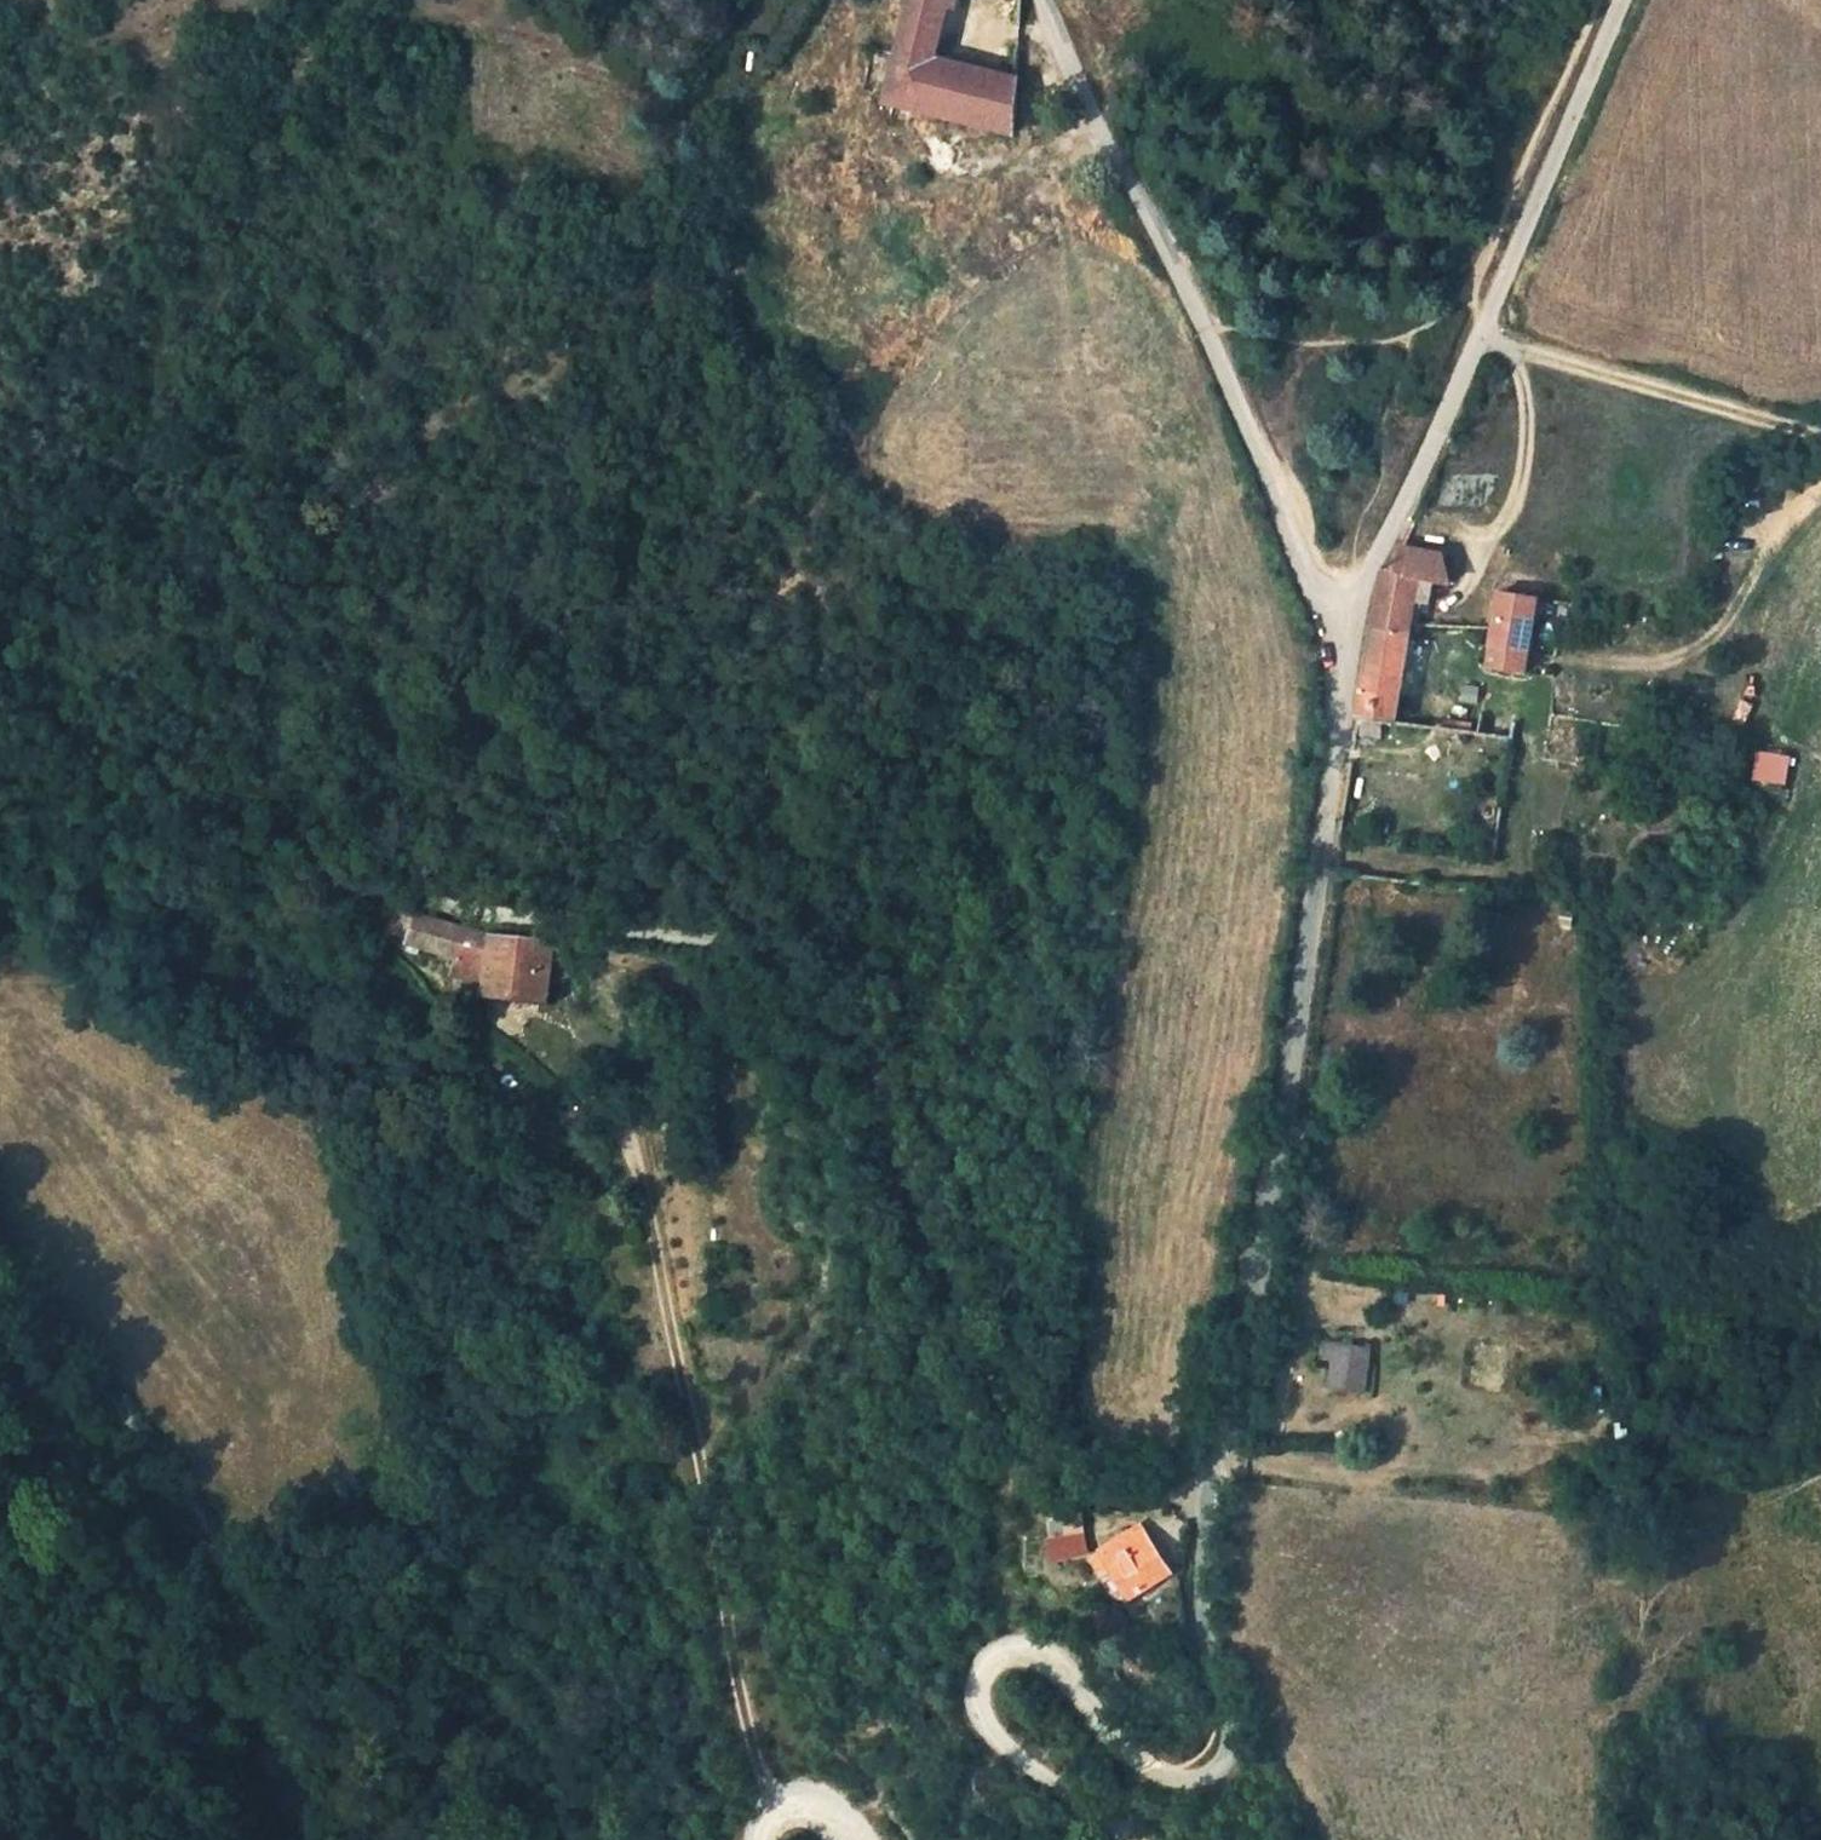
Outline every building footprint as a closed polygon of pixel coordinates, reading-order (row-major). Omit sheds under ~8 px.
[(937,51),(947,0),(910,0),(901,42),(937,51)] [(901,42),(891,87),(1016,119),(1017,82),(935,61),(937,51),(901,42)] [(1016,119),(891,87),(888,100),(1015,131),(1016,119)] [(1403,551),(1389,576),(1418,582),(1453,587),(1445,557),(1403,551)] [(1375,629),(1411,635),(1418,582),(1389,576),(1385,575),(1382,592),(1375,629)] [(1552,600),(1511,595),(1501,672),(1542,677),(1552,600)] [(1411,635),(1375,629),(1358,721),(1395,724),(1411,635)] [(1784,785),(1789,754),(1756,748),(1751,779),(1784,785)] [(395,934),(415,941),(422,919),(400,912),(395,934)] [(552,979),(552,961),(552,943),(493,937),(461,929),(422,919),(415,941),(466,956),(463,982),(490,989),(490,997),(552,999),(552,979)] [(552,961),(552,979),(564,979),(565,961),(552,961)] [(1378,1349),(1326,1341),(1323,1360),(1335,1362),(1332,1386),(1344,1388),(1343,1394),(1371,1397),(1378,1349)] [(1053,1538),(1084,1532),(1080,1512),(1049,1518),(1053,1538)] [(1168,1572),(1140,1527),(1091,1557),(1103,1575),(1114,1569),(1130,1595),(1168,1572)]
